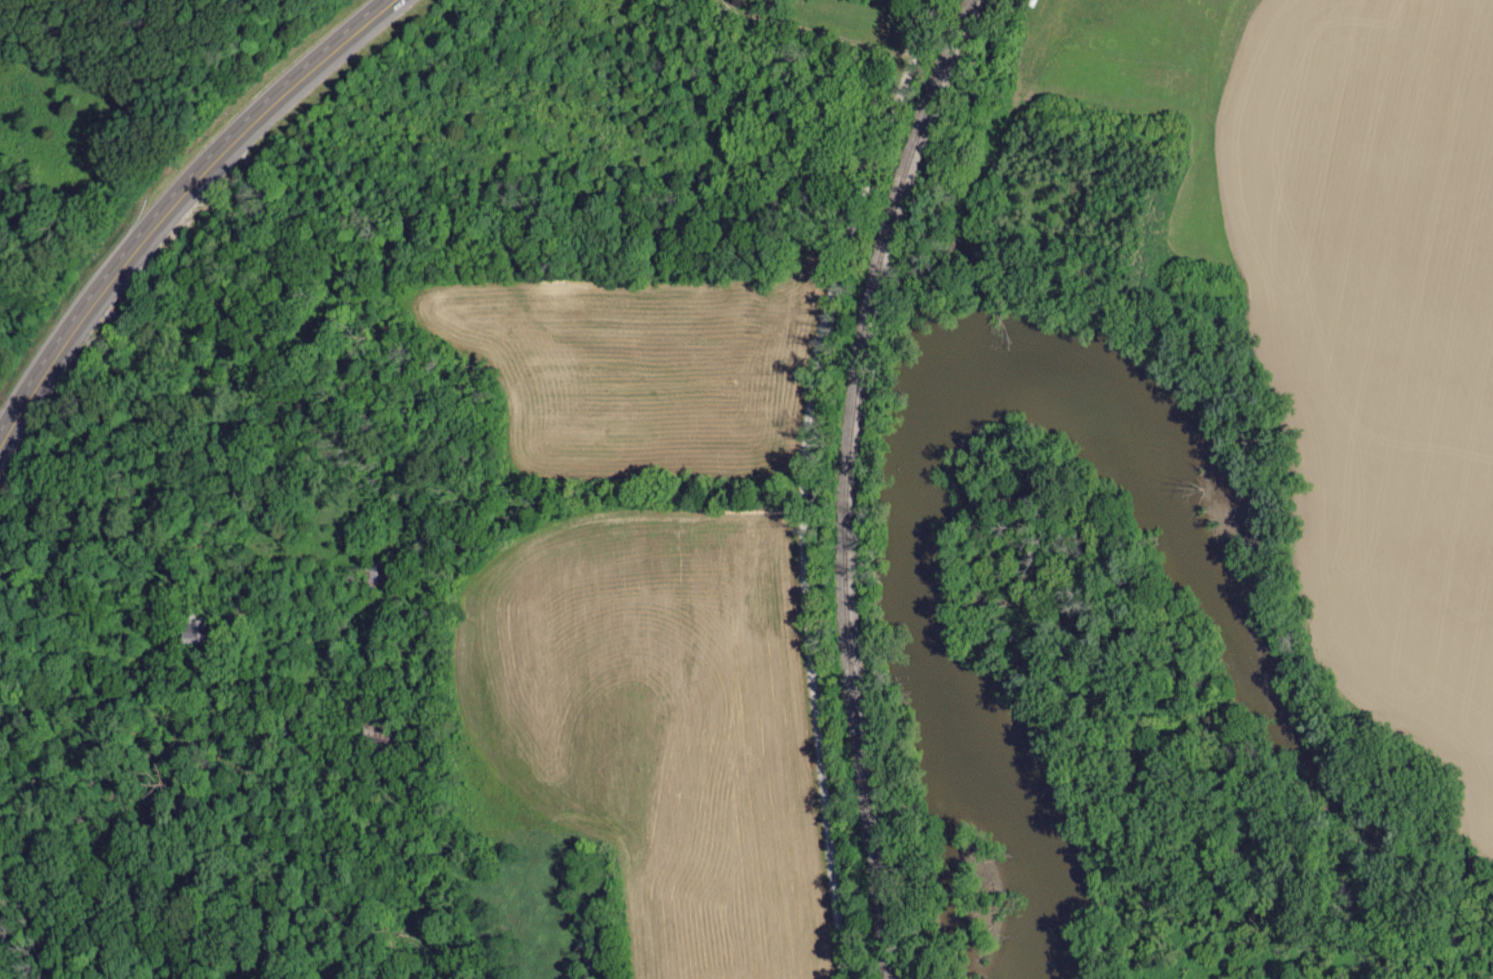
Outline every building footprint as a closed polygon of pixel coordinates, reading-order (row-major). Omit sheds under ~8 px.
[(207,643),(208,627),(186,626),(186,641),(207,643)]
